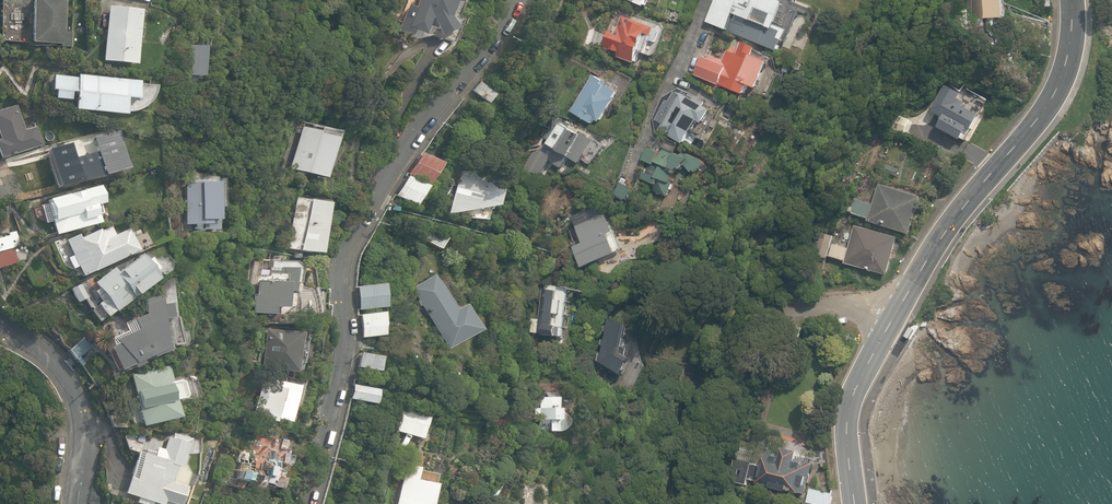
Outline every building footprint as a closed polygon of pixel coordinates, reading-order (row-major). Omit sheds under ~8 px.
[(28,43),(30,0),(3,0),(2,42),(28,43)] [(71,47),(71,32),(64,32),(65,0),(33,0),(31,43),(62,44),(62,46),(71,47)] [(397,31),(407,36),(406,39),(413,40),(420,39),(433,36),(450,44),(459,22),(457,15),(463,0),(418,0),(414,7),(408,5),(397,31)] [(780,48),(787,29),(776,24),(785,1),(782,0),(751,0),(749,5),(738,0),(716,0),(708,20),(780,48)] [(981,29),(989,28),(988,20),(1006,19),(1005,0),(973,0),(975,22),(980,21),(981,29)] [(103,60),(137,64),(142,10),(109,6),(103,60)] [(663,24),(642,17),(640,21),(623,16),(617,32),(613,31),(612,33),(603,30),(598,44),(606,47),(606,49),(620,53),(618,58),(636,64),(640,53),(652,56),(658,54),(666,29),(663,24)] [(706,53),(696,77),(718,87),(720,83),(744,93),(746,87),(766,95),(775,72),(773,71),(774,67),(773,54),(764,50),(762,53),(752,49),(753,46),(740,40),(735,53),(726,49),(721,59),(706,53)] [(188,76),(203,77),(206,46),(191,45),(188,76)] [(793,58),(804,63),(807,56),(796,51),(793,58)] [(591,74),(570,110),(591,123),(593,118),(599,122),(609,105),(614,108),(633,75),(616,64),(605,82),(591,74)] [(141,81),(78,75),(78,78),(53,76),(52,90),(56,90),(55,99),(71,101),(72,92),(77,93),(75,110),(126,115),(127,112),(134,112),(141,109),(147,105),(152,99),(156,92),(157,85),(140,84),(141,81)] [(706,142),(725,109),(729,112),(733,105),(705,89),(698,101),(690,96),(689,99),(676,92),(667,97),(664,102),(665,103),(656,119),(660,135),(664,137),(666,133),(690,146),(695,136),(706,142)] [(946,119),(964,129),(967,124),(973,127),(983,108),(949,89),(941,103),(944,105),(938,115),(946,119)] [(489,101),(504,114),(511,105),(496,92),(489,101)] [(42,144),(36,126),(25,130),(16,105),(0,110),(0,139),(0,158),(42,144)] [(288,169),(321,179),(336,133),(302,122),(288,169)] [(606,146),(590,136),(588,139),(564,125),(544,157),(562,168),(571,153),(591,165),(606,146)] [(48,149),(59,188),(129,168),(119,130),(93,137),(98,155),(76,161),(70,143),(48,149)] [(734,154),(744,158),(749,148),(739,143),(734,154)] [(656,190),(667,196),(672,184),(670,183),(675,173),(676,173),(678,170),(686,164),(692,172),(695,170),(697,172),(706,165),(702,160),(689,154),(688,157),(663,148),(661,156),(659,155),(660,152),(647,148),(643,160),(652,164),(648,173),(645,172),(642,178),(658,185),(656,190)] [(408,174),(426,185),(439,164),(422,153),(408,174)] [(884,171),(897,176),(900,169),(887,164),(884,171)] [(460,165),(444,215),(494,207),(503,178),(460,165)] [(10,189),(22,186),(19,174),(7,176),(10,189)] [(395,195),(412,206),(424,187),(407,176),(395,195)] [(622,178),(616,195),(630,201),(634,190),(625,187),(628,180),(622,178)] [(183,222),(180,222),(180,230),(189,231),(189,225),(199,225),(199,232),(215,232),(215,183),(184,183),(183,222)] [(869,220),(910,234),(923,197),(881,183),(874,205),(849,197),(844,210),(870,219),(869,220)] [(55,235),(103,222),(98,205),(105,203),(100,185),(48,199),(48,203),(32,207),(36,218),(43,216),(45,223),(52,221),(55,235)] [(284,248),(315,255),(326,204),(295,197),(284,248)] [(577,249),(586,269),(619,254),(610,234),(628,226),(625,218),(612,224),(600,198),(581,206),(584,212),(574,217),(578,227),(571,231),(576,242),(573,243),(576,250),(577,249)] [(846,263),(888,275),(899,238),(857,225),(850,248),(832,243),(829,255),(847,261),(846,263)] [(440,250),(448,237),(432,227),(424,240),(440,250)] [(140,250),(129,229),(105,240),(100,230),(81,239),(79,234),(66,240),(82,277),(140,250)] [(29,260),(26,249),(16,252),(14,247),(23,244),(18,230),(9,233),(10,235),(0,238),(0,268),(29,260)] [(827,259),(834,237),(824,234),(821,243),(818,243),(815,255),(827,259)] [(116,312),(159,279),(155,273),(160,269),(151,258),(147,261),(140,252),(117,271),(114,267),(86,289),(80,282),(71,289),(78,302),(85,299),(92,308),(90,310),(99,322),(115,310),(116,312)] [(294,309),(294,317),(326,317),(324,290),(311,291),(311,289),(298,283),(300,268),(293,259),(258,259),(256,294),(252,294),(251,313),(274,314),(274,308),(294,309)] [(411,288),(449,348),(478,330),(463,305),(455,309),(433,275),(411,288)] [(791,290),(802,291),(803,277),(792,276),(791,290)] [(168,278),(158,287),(163,294),(167,291),(165,289),(171,284),(175,284),(174,277),(168,278)] [(356,286),(358,309),(381,307),(379,284),(356,286)] [(533,317),(531,333),(566,338),(567,326),(555,324),(556,314),(562,315),(564,301),(558,301),(559,289),(543,287),(539,318),(533,317)] [(164,304),(163,296),(144,298),(147,314),(124,323),(128,331),(112,338),(113,343),(109,345),(120,370),(132,365),(133,368),(144,362),(144,360),(154,355),(155,357),(170,350),(166,319),(176,318),(173,303),(164,304)] [(359,314),(361,337),(382,335),(380,312),(359,314)] [(626,354),(633,324),(610,319),(600,362),(624,376),(634,359),(626,354)] [(905,337),(910,340),(915,330),(910,327),(905,337)] [(299,334),(266,330),(261,369),(294,373),(299,334)] [(69,350),(80,365),(83,363),(79,357),(92,347),(85,337),(69,350)] [(358,367),(378,371),(381,357),(361,352),(358,367)] [(130,372),(142,423),(181,413),(177,398),(184,396),(183,392),(185,392),(182,379),(179,380),(178,376),(173,378),(169,362),(153,366),(154,369),(141,372),(140,370),(130,372)] [(278,380),(269,418),(289,423),(293,407),(298,409),(305,382),(294,380),(293,384),(278,380)] [(351,398),(373,403),(377,389),(354,383),(351,398)] [(556,394),(534,395),(535,406),(529,407),(530,414),(533,413),(534,426),(543,426),(543,431),(558,430),(556,394)] [(388,428),(423,438),(430,414),(395,404),(388,428)] [(190,474),(188,466),(184,465),(187,453),(186,453),(189,443),(168,436),(164,449),(158,447),(155,456),(143,452),(140,462),(136,461),(131,477),(129,476),(123,494),(136,498),(135,502),(141,503),(151,503),(152,502),(158,503),(181,503),(190,474)] [(280,439),(278,449),(285,451),(288,441),(280,439)] [(797,459),(799,451),(784,448),(782,456),(765,451),(762,467),(737,461),(732,481),(747,485),(749,479),(758,481),(757,483),(801,493),(801,492),(807,493),(814,464),(797,459)] [(264,459),(259,461),(255,478),(257,478),(255,484),(275,489),(278,480),(274,479),(275,475),(278,475),(284,453),(280,453),(277,462),(264,459)] [(236,463),(231,480),(243,484),(244,482),(251,484),(253,475),(241,471),(243,465),(236,463)] [(435,484),(417,479),(420,467),(405,463),(395,503),(430,503),(435,484)] [(833,494),(811,488),(807,503),(804,502),(804,503),(831,503),(833,494)]
